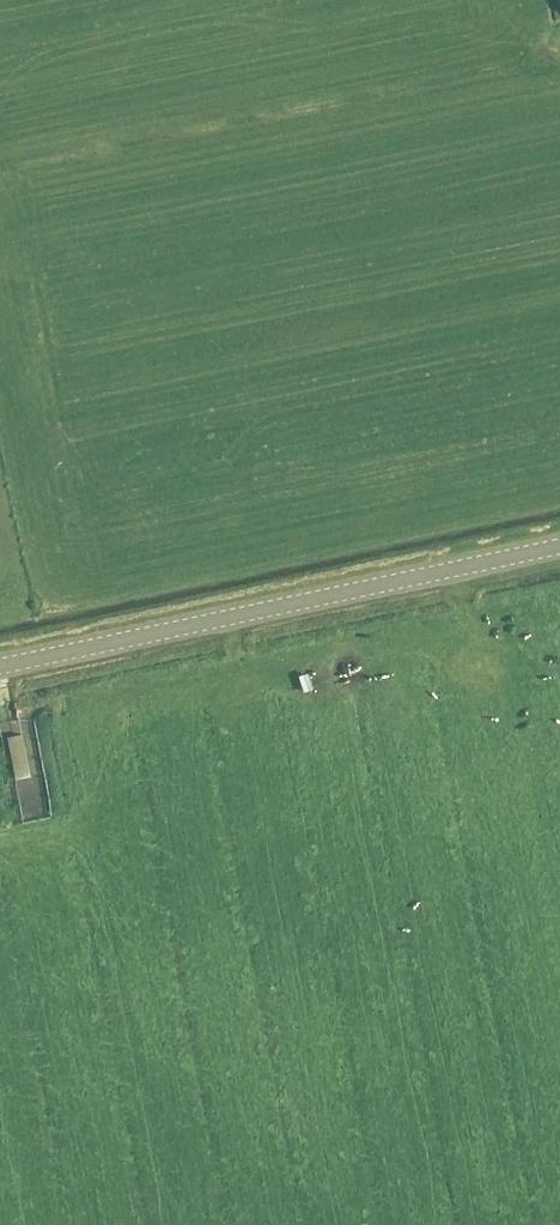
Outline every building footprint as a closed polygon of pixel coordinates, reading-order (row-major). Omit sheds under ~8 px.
[(5,714),(19,713),(18,694),(4,695),(5,714)]
